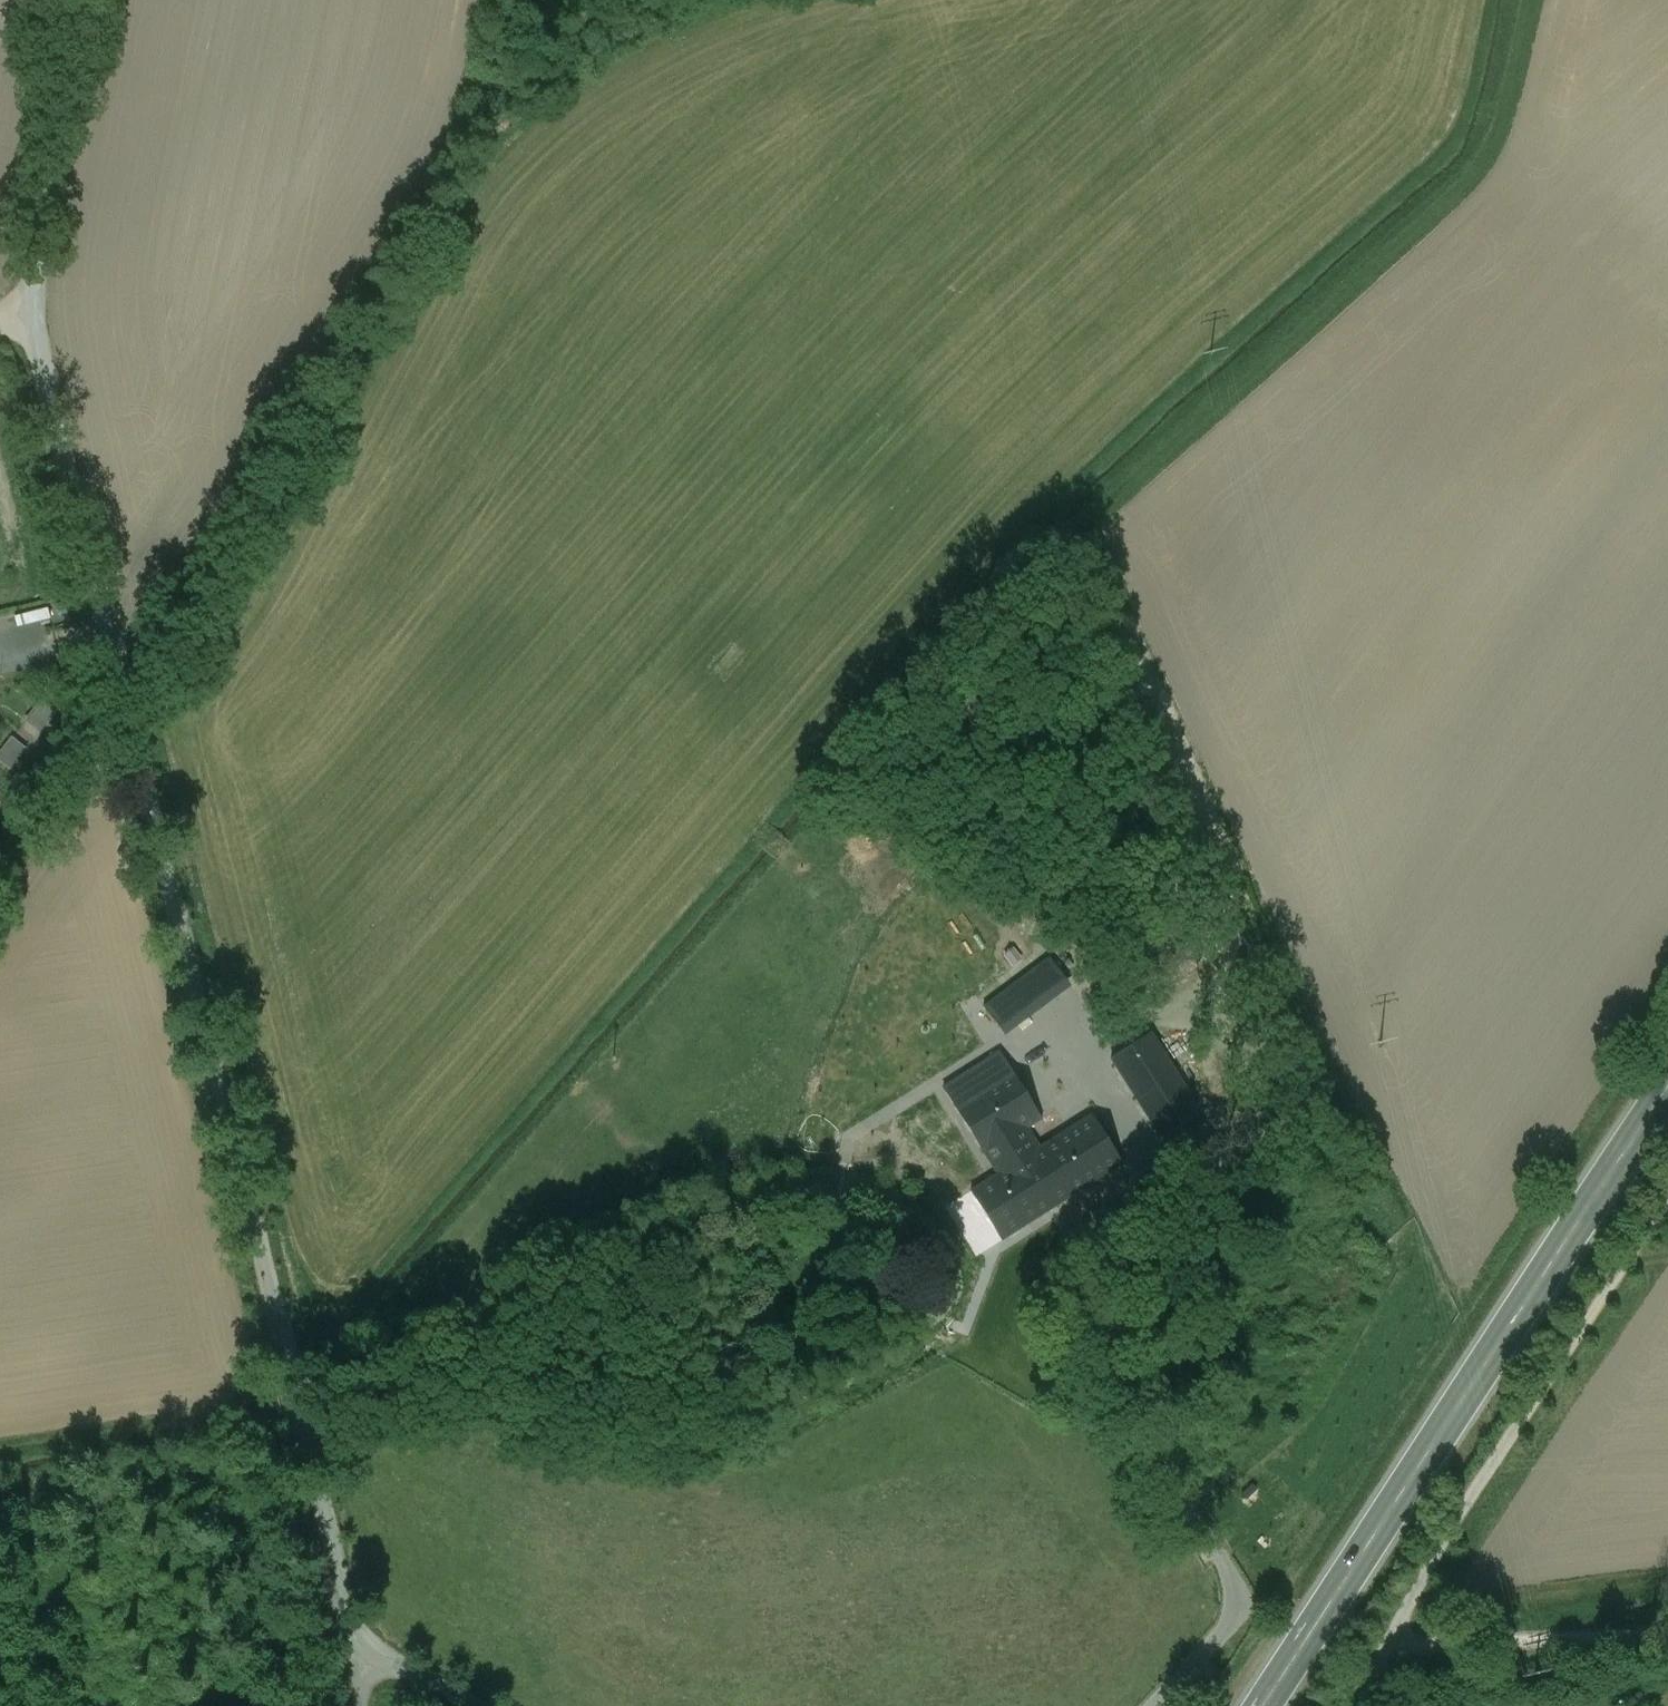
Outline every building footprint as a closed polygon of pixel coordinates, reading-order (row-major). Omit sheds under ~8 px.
[(0,753),(0,758),(13,767),(28,746),(13,735),(0,753)] [(1049,961),(987,1008),(1005,1033),(1058,994),(1054,988),(1064,981),(1049,961)] [(1119,1009),(1087,964),(1064,981),(1054,988),(1058,994),(1087,1033),(1119,1009)] [(1150,1035),(1112,1059),(1162,1138),(1200,1114),(1150,1035)] [(1040,1119),(999,1054),(944,1089),(972,1132),(999,1175),(1028,1157),(1039,1149),(1026,1128),(1040,1119)] [(1039,1149),(1028,1157),(1058,1204),(1121,1164),(1091,1117),(1039,1149)] [(999,1175),(972,1192),(1002,1239),(1058,1204),(1028,1157),(999,1175)]
